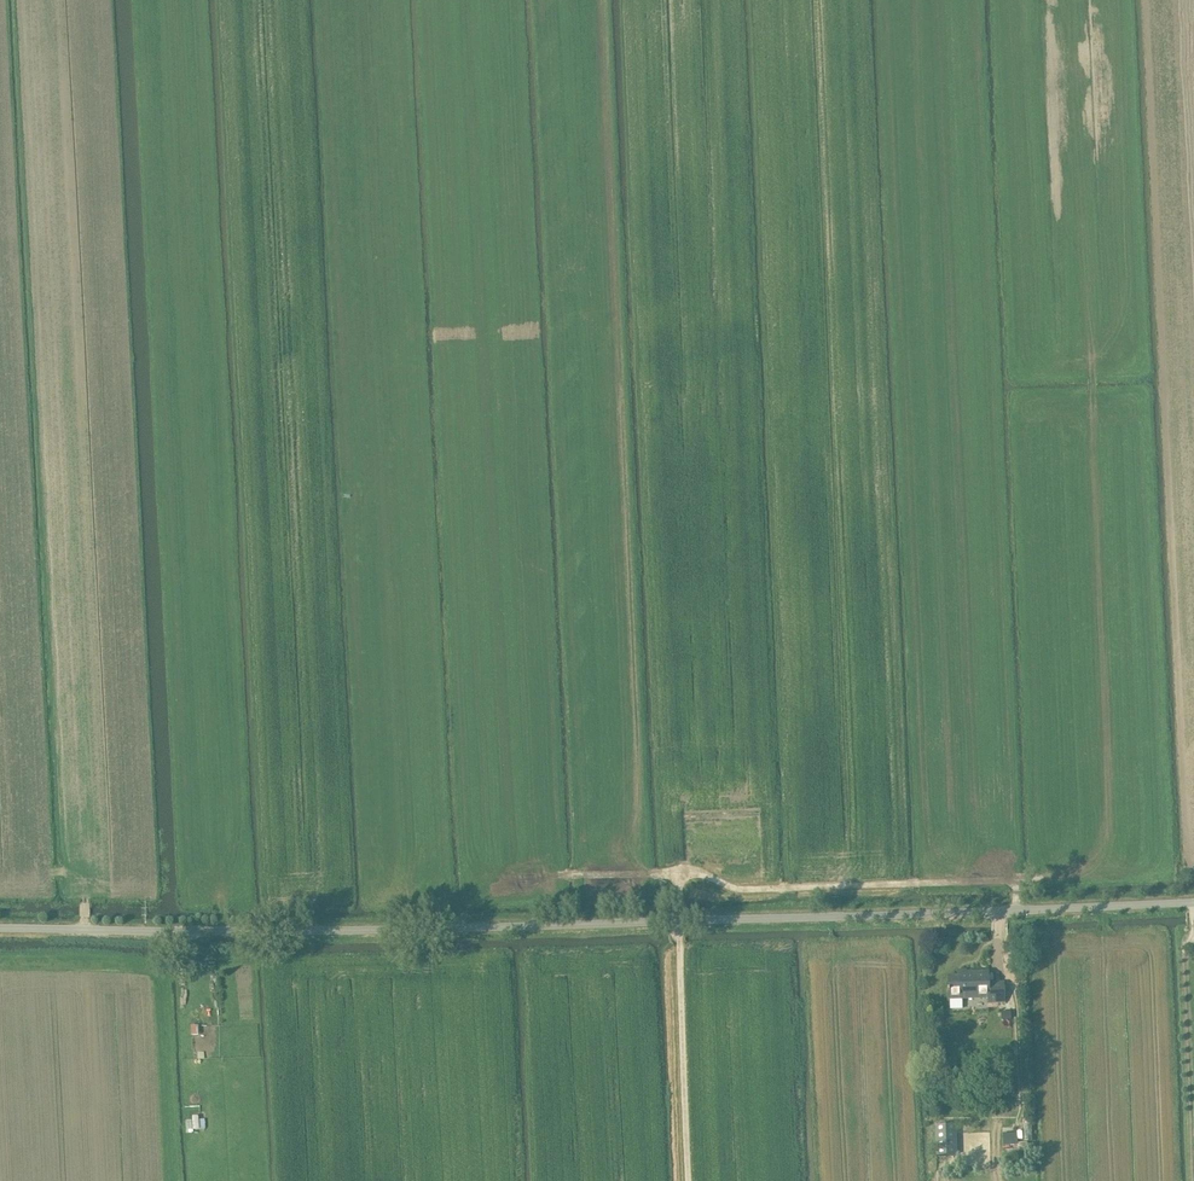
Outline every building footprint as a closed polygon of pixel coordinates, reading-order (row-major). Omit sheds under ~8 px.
[(988,1002),(1004,1002),(1003,984),(988,984),(988,972),(961,973),(961,977),(948,977),(949,990),(947,990),(947,993),(949,992),(949,999),(988,998),(988,1002)] [(936,1156),(956,1155),(956,1125),(935,1126),(936,1156)] [(1016,1133),(1003,1134),(1003,1145),(1017,1145),(1016,1133)]
